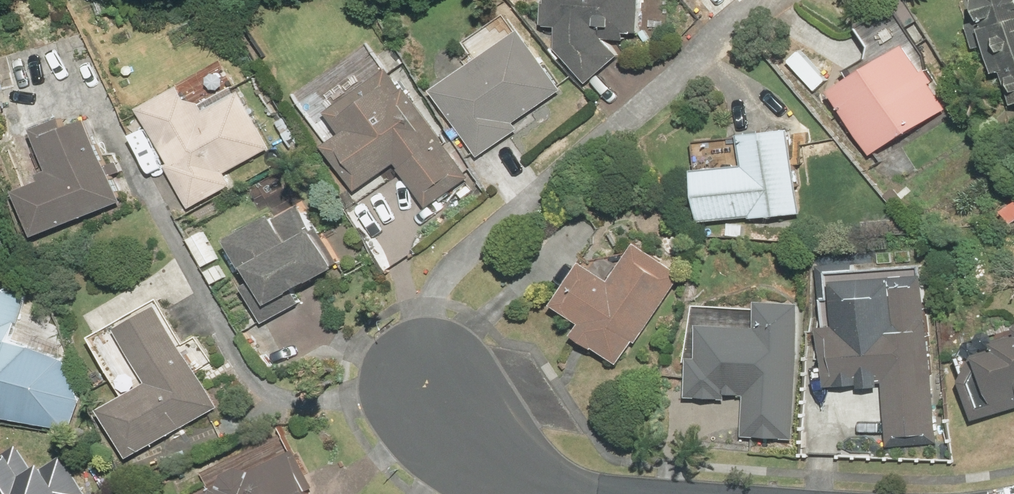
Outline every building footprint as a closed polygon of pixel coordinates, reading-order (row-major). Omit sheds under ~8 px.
[(600,33),(639,37),(642,0),(550,0),(548,29),(559,30),(560,48),(590,83),(621,57),(600,33)] [(1004,106),(1013,103),(1013,0),(976,0),(1004,106)] [(523,32),(434,90),(478,157),(519,130),(515,123),(563,92),(523,32)] [(829,93),(867,156),(947,107),(908,44),(829,93)] [(389,70),(327,115),(342,136),(326,148),(357,191),(395,163),(430,211),(471,182),(389,70)] [(181,86),(137,110),(191,208),(233,185),(227,175),(274,149),(242,92),(198,116),(181,86)] [(16,190),(36,239),(126,202),(90,115),(37,137),(52,175),(16,190)] [(696,168),(701,220),(802,211),(794,130),(742,135),(744,163),(696,168)] [(307,205),(232,241),(252,283),(244,287),(263,325),(301,306),(296,294),(340,273),(307,205)] [(576,333),(621,364),(685,273),(639,242),(612,281),(583,261),(554,304),(582,323),(576,333)] [(888,446),(938,442),(925,274),(835,281),(838,325),(820,327),(825,388),(883,384),(888,446)] [(76,424),(86,392),(67,350),(17,334),(29,297),(0,287),(0,412),(76,424)] [(742,436),(792,439),(800,304),(758,301),(757,327),(694,324),(690,395),(745,398),(742,436)] [(219,407),(162,310),(122,333),(152,383),(104,411),(132,458),(219,407)] [(974,418),(1013,407),(1013,335),(995,340),(998,349),(975,355),(963,380),(974,418)] [(92,492),(64,446),(35,463),(22,441),(0,454),(0,493),(88,493),(92,492)] [(293,450),(200,493),(314,493),(293,450)]
